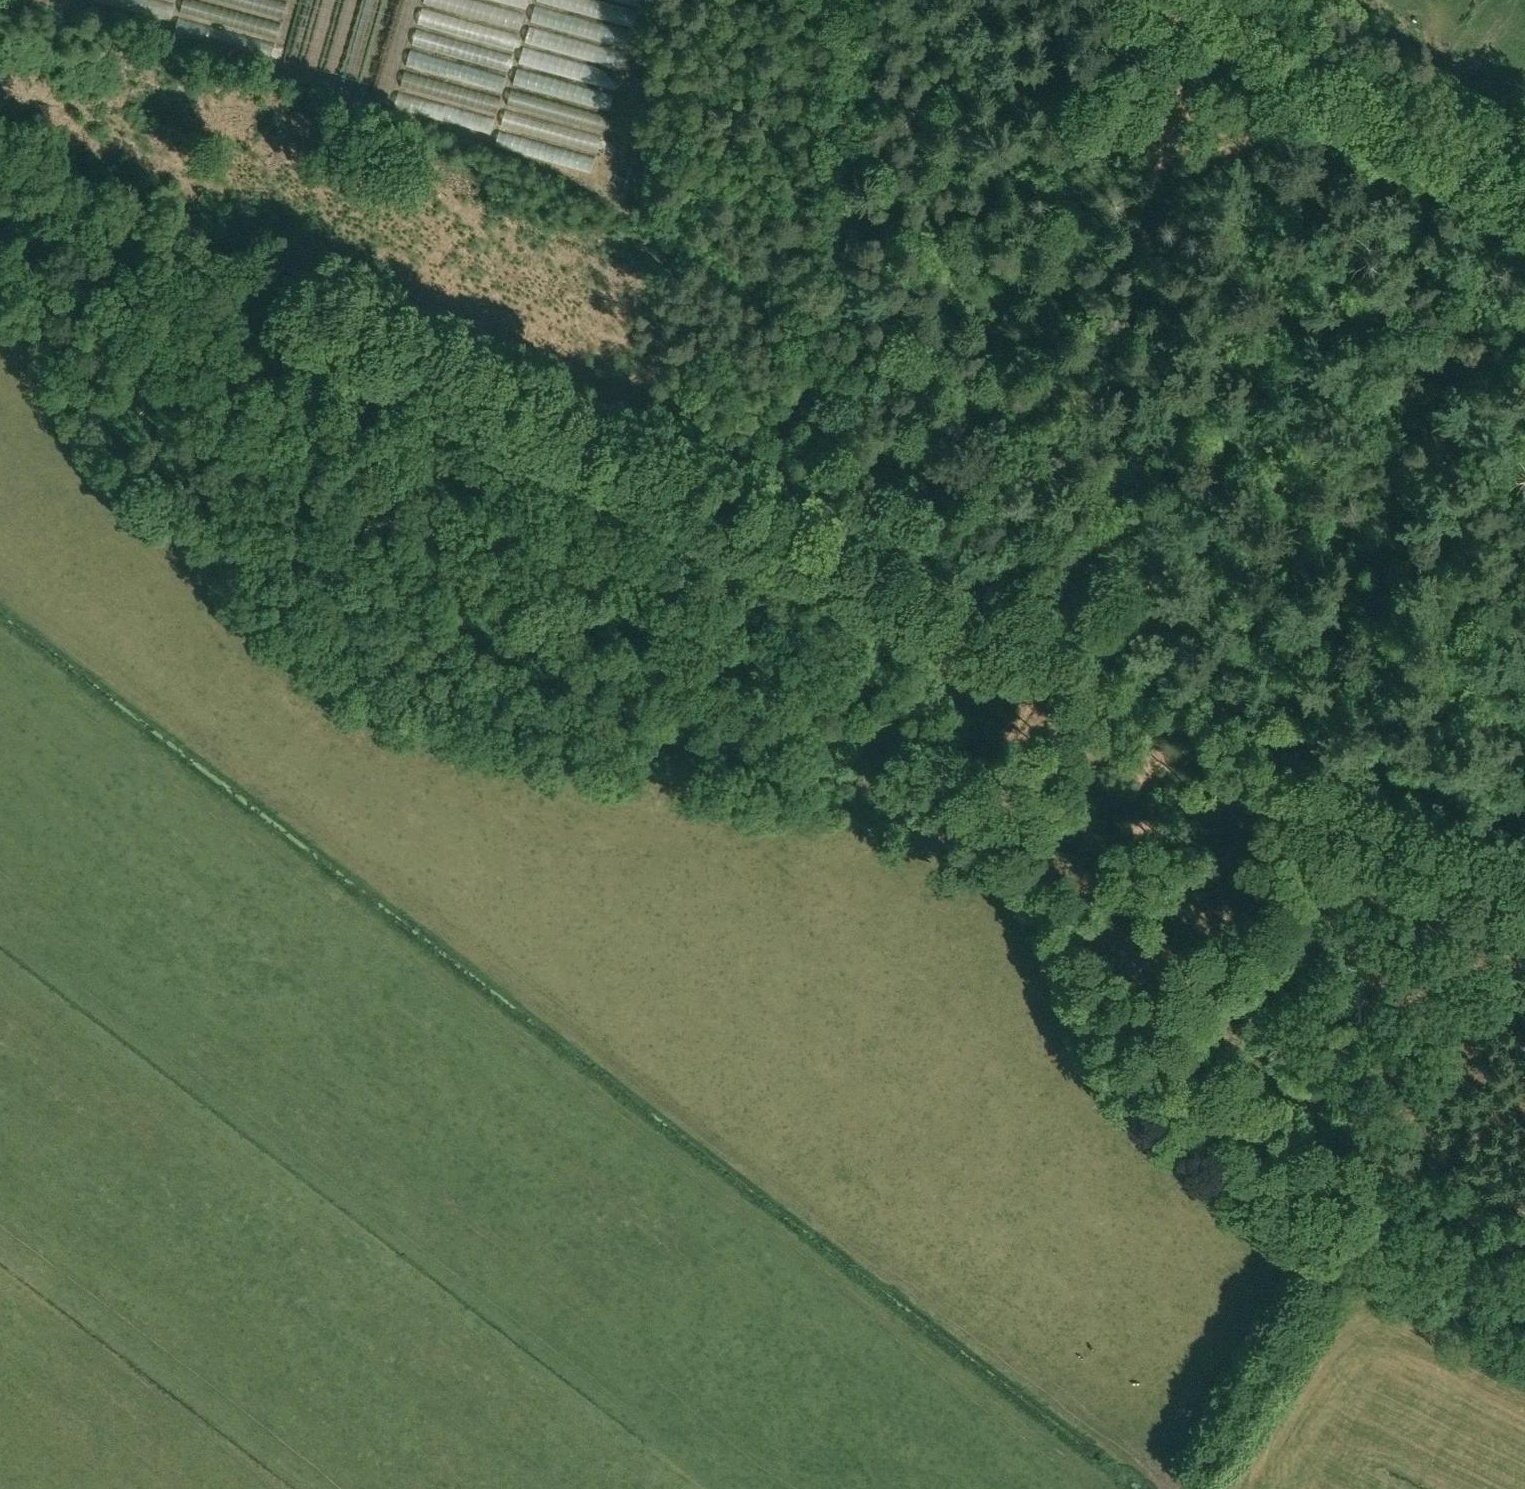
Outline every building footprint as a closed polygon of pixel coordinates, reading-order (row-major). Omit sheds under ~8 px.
[(595,119),(591,133),(621,142),(626,127),(595,119)]
